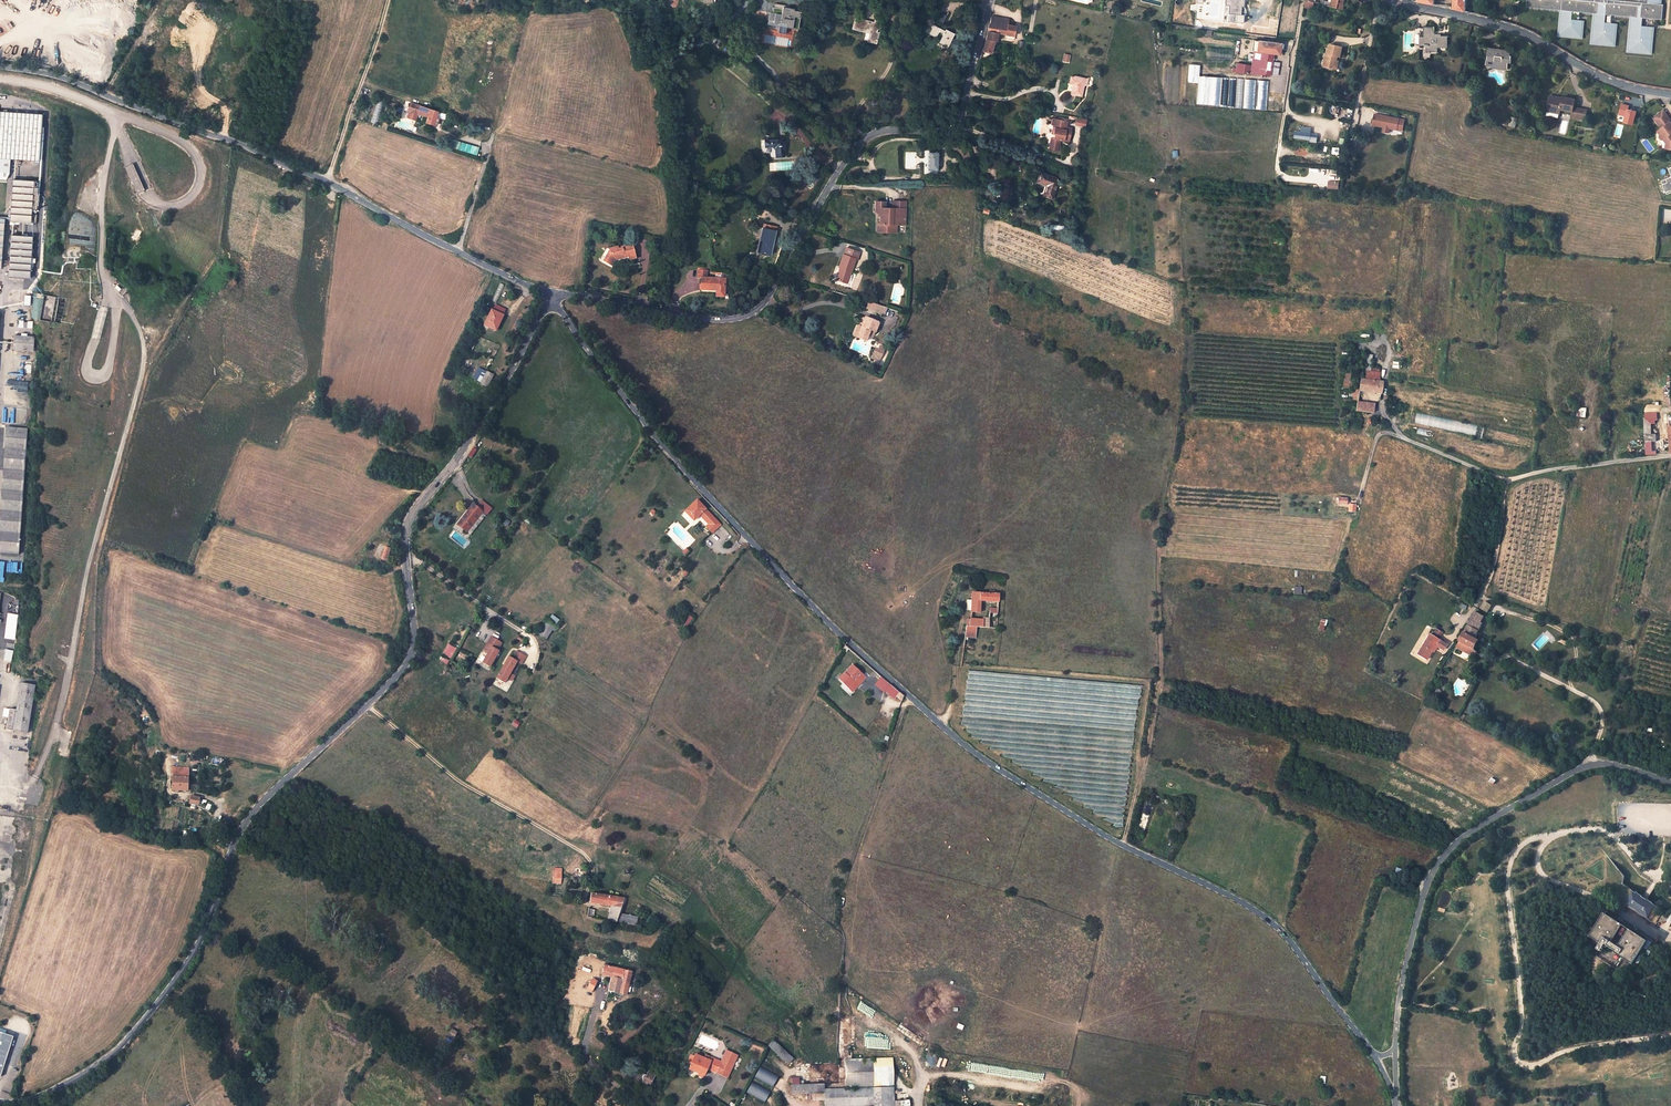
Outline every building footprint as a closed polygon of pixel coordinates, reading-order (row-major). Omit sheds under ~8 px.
[(1243,0),(1225,0),(1225,4),(1225,5),(1226,6),(1226,8),(1227,10),(1227,12),(1228,13),(1228,16),(1227,22),(1244,23),(1244,16),(1245,15),(1240,14),(1240,7),(1242,7),(1242,5),(1243,0)] [(1321,5),(1338,9),(1339,2),(1340,0),(1332,0),(1332,4),(1322,1),(1321,5)] [(1454,8),(1465,11),(1466,0),(1455,0),(1454,8)] [(1616,0),(1528,0),(1526,8),(1561,11),(1559,36),(1581,38),(1583,22),(1572,21),(1573,12),(1595,14),(1592,43),(1614,45),(1616,25),(1605,24),(1606,15),(1632,17),(1628,51),(1651,53),(1653,28),(1642,27),(1643,18),(1662,20),(1663,5),(1660,5),(1660,0),(1622,0),(1622,1),(1616,1),(1616,0)] [(793,9),(793,8),(790,7),(790,6),(774,3),(774,6),(773,6),(772,12),(769,11),(767,24),(779,26),(778,32),(785,34),(786,28),(798,30),(800,18),(801,18),(802,11),(793,9)] [(880,28),(882,21),(874,19),(874,22),(855,17),(851,29),(867,33),(868,29),(870,30),(867,41),(876,43),(879,32),(877,32),(878,28),(880,28)] [(1008,20),(991,17),(990,24),(989,23),(988,31),(998,33),(1006,35),(1013,36),(1015,26),(1007,25),(1008,20)] [(948,47),(955,34),(946,29),(945,31),(928,23),(924,32),(936,38),(938,33),(942,35),(939,43),(948,47)] [(714,36),(703,25),(701,27),(712,38),(714,36)] [(1434,29),(1427,29),(1427,38),(1422,38),(1422,45),(1427,45),(1427,51),(1437,52),(1437,46),(1447,47),(1448,37),(1434,36),(1434,29)] [(996,41),(998,33),(988,31),(986,39),(996,41)] [(722,42),(715,35),(714,36),(712,38),(711,39),(718,47),(722,42)] [(983,50),(991,53),(993,45),(997,46),(998,41),(996,41),(986,39),(984,47),(983,50)] [(1263,41),(1262,52),(1255,51),(1254,51),(1254,52),(1253,58),(1271,61),(1272,53),(1279,54),(1280,44),(1271,43),(1271,41),(1269,41),(1269,42),(1263,41)] [(1325,54),(1322,67),(1335,69),(1337,62),(1338,57),(1340,58),(1342,47),(1329,45),(1327,54),(1325,54)] [(1496,51),(1489,49),(1487,61),(1494,62),(1493,68),(1507,70),(1508,61),(1511,62),(1511,57),(1509,56),(1510,52),(1499,51),(1496,51)] [(1270,75),(1272,62),(1271,62),(1271,61),(1253,58),(1254,52),(1250,52),(1249,59),(1253,59),(1253,64),(1238,62),(1236,70),(1270,75)] [(1278,76),(1280,63),(1272,62),(1270,75),(1278,76)] [(1220,76),(1198,75),(1198,64),(1188,64),(1187,81),(1198,82),(1197,104),(1219,105),(1220,76)] [(1073,84),(1071,94),(1082,96),(1084,85),(1082,84),(1082,83),(1084,83),(1085,79),(1074,76),(1074,78),(1071,77),(1069,83),(1073,84)] [(1244,79),(1244,78),(1223,77),(1222,107),(1253,108),(1254,79),(1244,79)] [(1258,79),(1254,109),(1265,110),(1269,81),(1258,79)] [(1562,98),(1550,96),(1547,111),(1559,114),(1560,110),(1572,112),(1571,118),(1585,121),(1587,110),(1573,108),(1575,100),(1562,97),(1562,98)] [(427,122),(436,125),(438,118),(436,117),(438,111),(411,103),(408,111),(409,112),(407,118),(416,121),(418,114),(418,113),(429,116),(427,122)] [(1629,106),(1622,104),(1619,115),(1626,116),(1624,123),(1633,125),(1636,112),(1628,109),(1629,106)] [(1663,130),(1661,131),(1663,134),(1661,136),(1661,138),(1662,140),(1664,140),(1666,138),(1669,143),(1668,149),(1670,149),(1670,123),(1669,120),(1670,119),(1663,110),(1653,118),(1661,128),(1662,127),(1663,130)] [(39,160),(42,115),(0,112),(0,158),(39,160)] [(371,121),(377,123),(379,114),(373,113),(371,121)] [(1397,130),(1399,119),(1374,114),(1372,125),(1397,130)] [(1075,116),(1074,125),(1084,127),(1086,119),(1075,116)] [(1069,141),(1071,128),(1066,127),(1067,121),(1053,119),(1052,124),(1052,125),(1053,125),(1052,133),(1054,134),(1054,138),(1051,138),(1049,148),(1055,150),(1056,145),(1059,146),(1060,140),(1069,141)] [(1054,138),(1054,134),(1052,133),(1053,125),(1052,125),(1052,124),(1048,124),(1046,137),(1051,138),(1054,138)] [(1318,134),(1311,133),(1311,128),(1301,127),(1300,132),(1295,131),(1294,138),(1310,140),(1310,142),(1316,143),(1318,134)] [(476,155),(478,147),(450,139),(448,146),(476,155)] [(784,139),(765,140),(765,148),(773,147),(775,149),(776,158),(785,158),(784,139)] [(929,151),(928,170),(938,170),(939,152),(929,151)] [(1040,173),(1038,181),(1044,184),(1045,184),(1046,185),(1046,186),(1046,187),(1043,195),(1052,198),(1058,179),(1040,173)] [(1667,194),(1670,192),(1670,176),(1661,181),(1667,194)] [(10,214),(9,221),(34,223),(35,215),(31,214),(32,209),(36,210),(39,181),(12,179),(10,210),(8,210),(7,214),(10,214)] [(1339,182),(1328,181),(1328,189),(1339,189),(1339,182)] [(886,201),(874,200),(874,212),(877,216),(877,232),(898,233),(898,226),(907,226),(908,201),(893,201),(892,207),(886,207),(886,201)] [(771,255),(777,227),(764,224),(763,227),(762,227),(756,251),(771,255)] [(136,229),(130,238),(137,242),(142,232),(136,229)] [(11,235),(8,277),(30,278),(33,236),(11,235)] [(621,260),(630,257),(631,261),(637,259),(633,245),(623,248),(623,250),(619,251),(618,249),(618,248),(611,250),(612,255),(608,255),(604,262),(610,265),(613,264),(616,260),(621,258),(621,260)] [(838,267),(840,267),(836,279),(847,283),(855,259),(857,260),(859,252),(849,249),(846,256),(844,255),(843,254),(838,267)] [(614,267),(617,261),(621,260),(621,258),(616,260),(613,264),(610,265),(614,267)] [(696,278),(698,278),(698,290),(714,290),(713,297),(724,298),(725,278),(707,277),(707,270),(697,270),(696,278)] [(866,308),(875,311),(877,305),(868,302),(866,308)] [(875,311),(874,312),(884,315),(886,308),(877,305),(875,311)] [(492,310),(484,325),(495,330),(500,320),(501,321),(503,315),(492,310)] [(878,323),(865,318),(861,327),(857,338),(866,342),(868,336),(870,331),(874,333),(878,323)] [(14,337),(13,348),(33,350),(34,339),(14,337)] [(476,343),(473,341),(470,348),(467,347),(464,353),(470,356),(476,343)] [(875,348),(871,357),(874,359),(879,361),(884,348),(879,346),(877,349),(875,348)] [(1369,369),(1371,355),(1364,354),(1361,371),(1369,372),(1369,369)] [(487,371),(481,382),(487,386),(493,375),(487,371)] [(1377,381),(1378,373),(1369,372),(1361,371),(1360,379),(1377,381)] [(1359,388),(1374,390),(1374,393),(1380,393),(1382,382),(1377,381),(1360,379),(1359,388)] [(1356,411),(1373,413),(1374,405),(1357,403),(1356,411)] [(1577,416),(1586,417),(1586,407),(1577,407),(1577,416)] [(1417,413),(1415,423),(1482,436),(1484,426),(1417,413)] [(1651,423),(1655,423),(1655,420),(1657,420),(1657,413),(1645,413),(1645,423),(1651,423)] [(0,518),(0,553),(19,554),(27,430),(6,428),(0,518)] [(1495,430),(1493,439),(1518,445),(1520,435),(1495,430)] [(168,441),(184,450),(187,443),(182,441),(184,436),(181,435),(179,439),(171,435),(168,441)] [(711,532),(719,524),(695,499),(683,511),(692,520),(698,514),(708,524),(705,526),(711,532)] [(473,505),(458,525),(467,532),(483,513),(487,516),(492,509),(482,501),(477,508),(473,505)] [(971,606),(971,612),(980,612),(980,601),(998,602),(998,594),(994,594),(989,594),(972,593),(971,601),(971,606)] [(1484,601),(1480,608),(1487,613),(1491,606),(1484,601)] [(1475,638),(1479,631),(1477,630),(1478,628),(1481,622),(1484,616),(1475,611),(1460,641),(1475,649),(1479,640),(1475,638)] [(548,618),(556,623),(558,620),(551,614),(548,618)] [(7,625),(14,627),(16,618),(9,617),(7,625)] [(964,637),(975,637),(976,627),(988,627),(988,622),(988,618),(983,618),(983,620),(970,619),(969,621),(969,626),(966,625),(964,637)] [(1323,631),(1326,620),(1320,619),(1317,630),(1323,631)] [(820,620),(815,625),(820,629),(824,625),(820,620)] [(544,627),(539,634),(546,639),(551,632),(544,627)] [(1416,654),(1426,660),(1431,651),(1433,652),(1436,646),(1442,650),(1446,644),(1438,640),(1441,633),(1435,629),(1431,636),(1428,634),(1416,654)] [(675,634),(681,639),(685,634),(679,630),(675,634)] [(490,636),(482,651),(483,651),(492,637),(490,636)] [(481,662),(489,666),(498,650),(496,649),(500,642),(492,637),(483,651),(486,653),(481,662)] [(441,654),(449,659),(456,649),(447,643),(441,654)] [(6,650),(4,661),(11,662),(13,651),(6,650)] [(508,656),(496,678),(503,682),(506,678),(510,680),(513,675),(509,673),(515,661),(520,663),(524,656),(515,651),(511,658),(508,656)] [(850,689),(863,675),(853,665),(840,679),(850,689)] [(853,691),(867,678),(863,675),(850,689),(853,691)] [(10,709),(6,730),(27,733),(35,685),(21,683),(17,710),(10,709)] [(886,690),(894,697),(896,695),(901,700),(903,695),(890,685),(887,688),(886,690)] [(173,768),(172,791),(188,791),(188,769),(173,768)] [(191,796),(189,804),(197,805),(199,798),(191,796)] [(1186,809),(1180,807),(1177,815),(1183,818),(1185,814),(1184,813),(1186,809)] [(553,872),(553,883),(561,883),(561,873),(553,872)] [(1637,893),(1634,891),(1625,904),(1629,906),(1628,907),(1633,911),(1634,910),(1638,913),(1638,914),(1644,917),(1644,916),(1648,918),(1656,906),(1653,904),(1653,903),(1648,899),(1647,900),(1645,898),(1642,897),(1643,896),(1637,893)] [(611,906),(608,920),(609,920),(615,921),(616,921),(619,914),(624,898),(591,893),(589,902),(611,906)] [(616,921),(635,925),(638,917),(619,914),(616,921)] [(1623,925),(1605,914),(1590,936),(1601,944),(1605,946),(1607,948),(1608,946),(1611,942),(1623,925)] [(1647,941),(1630,930),(1618,947),(1615,951),(1614,952),(1632,964),(1647,941)] [(1618,947),(1611,942),(1608,946),(1615,951),(1618,947)] [(632,972),(604,965),(602,975),(611,977),(608,990),(627,995),(632,972)] [(597,981),(594,980),(592,978),(588,986),(586,985),(585,987),(592,991),(597,981)] [(457,1032),(451,1029),(448,1035),(454,1038),(457,1032)] [(1,1077),(13,1037),(0,1033),(0,1076),(1,1077)] [(774,1040),(768,1046),(788,1064),(794,1059),(774,1040)] [(689,1069),(699,1073),(703,1075),(704,1075),(707,1068),(716,1072),(719,1066),(721,1062),(705,1055),(704,1059),(695,1055),(694,1057),(691,1055),(688,1063),(691,1064),(689,1069)] [(893,1058),(844,1059),(845,1087),(893,1086),(893,1058)] [(732,1066),(721,1062),(719,1066),(730,1071),(732,1066)] [(761,1065),(755,1077),(772,1087),(779,1075),(761,1065)] [(730,1071),(719,1066),(716,1072),(727,1077),(730,1071)] [(641,1069),(635,1080),(647,1088),(655,1074),(649,1070),(648,1073),(641,1069)] [(791,1077),(792,1094),(824,1093),(824,1090),(824,1083),(800,1084),(799,1076),(791,1077)] [(752,1082),(746,1093),(764,1102),(770,1091),(752,1082)] [(824,1090),(824,1093),(825,1105),(894,1105),(894,1101),(893,1088),(824,1090)]
